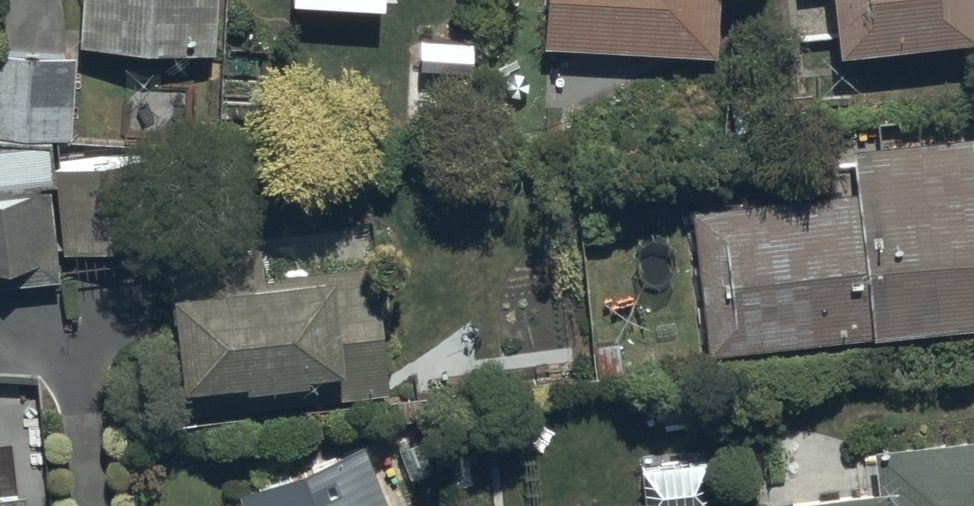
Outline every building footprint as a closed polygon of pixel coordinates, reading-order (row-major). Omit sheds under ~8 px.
[(210,0),(78,0),(76,33),(208,42),(210,0)] [(539,39),(711,45),(713,0),(541,0),(539,39)] [(832,39),(966,23),(963,0),(827,0),(832,39)] [(43,132),(64,133),(67,51),(0,49),(0,129),(43,132)] [(704,345),(973,315),(973,195),(966,124),(850,137),(855,184),(688,203),(704,345)] [(0,129),(0,277),(59,270),(43,132),(0,129)] [(351,255),(162,273),(175,403),(385,383),(375,276),(353,278),(351,255)] [(778,488),(779,505),(973,505),(973,427),(868,437),(872,479),(778,488)] [(243,505),(385,505),(358,436),(235,484),(243,505)] [(21,484),(0,486),(0,505),(23,505),(21,484)] [(591,505),(696,505),(695,493),(591,505)]
